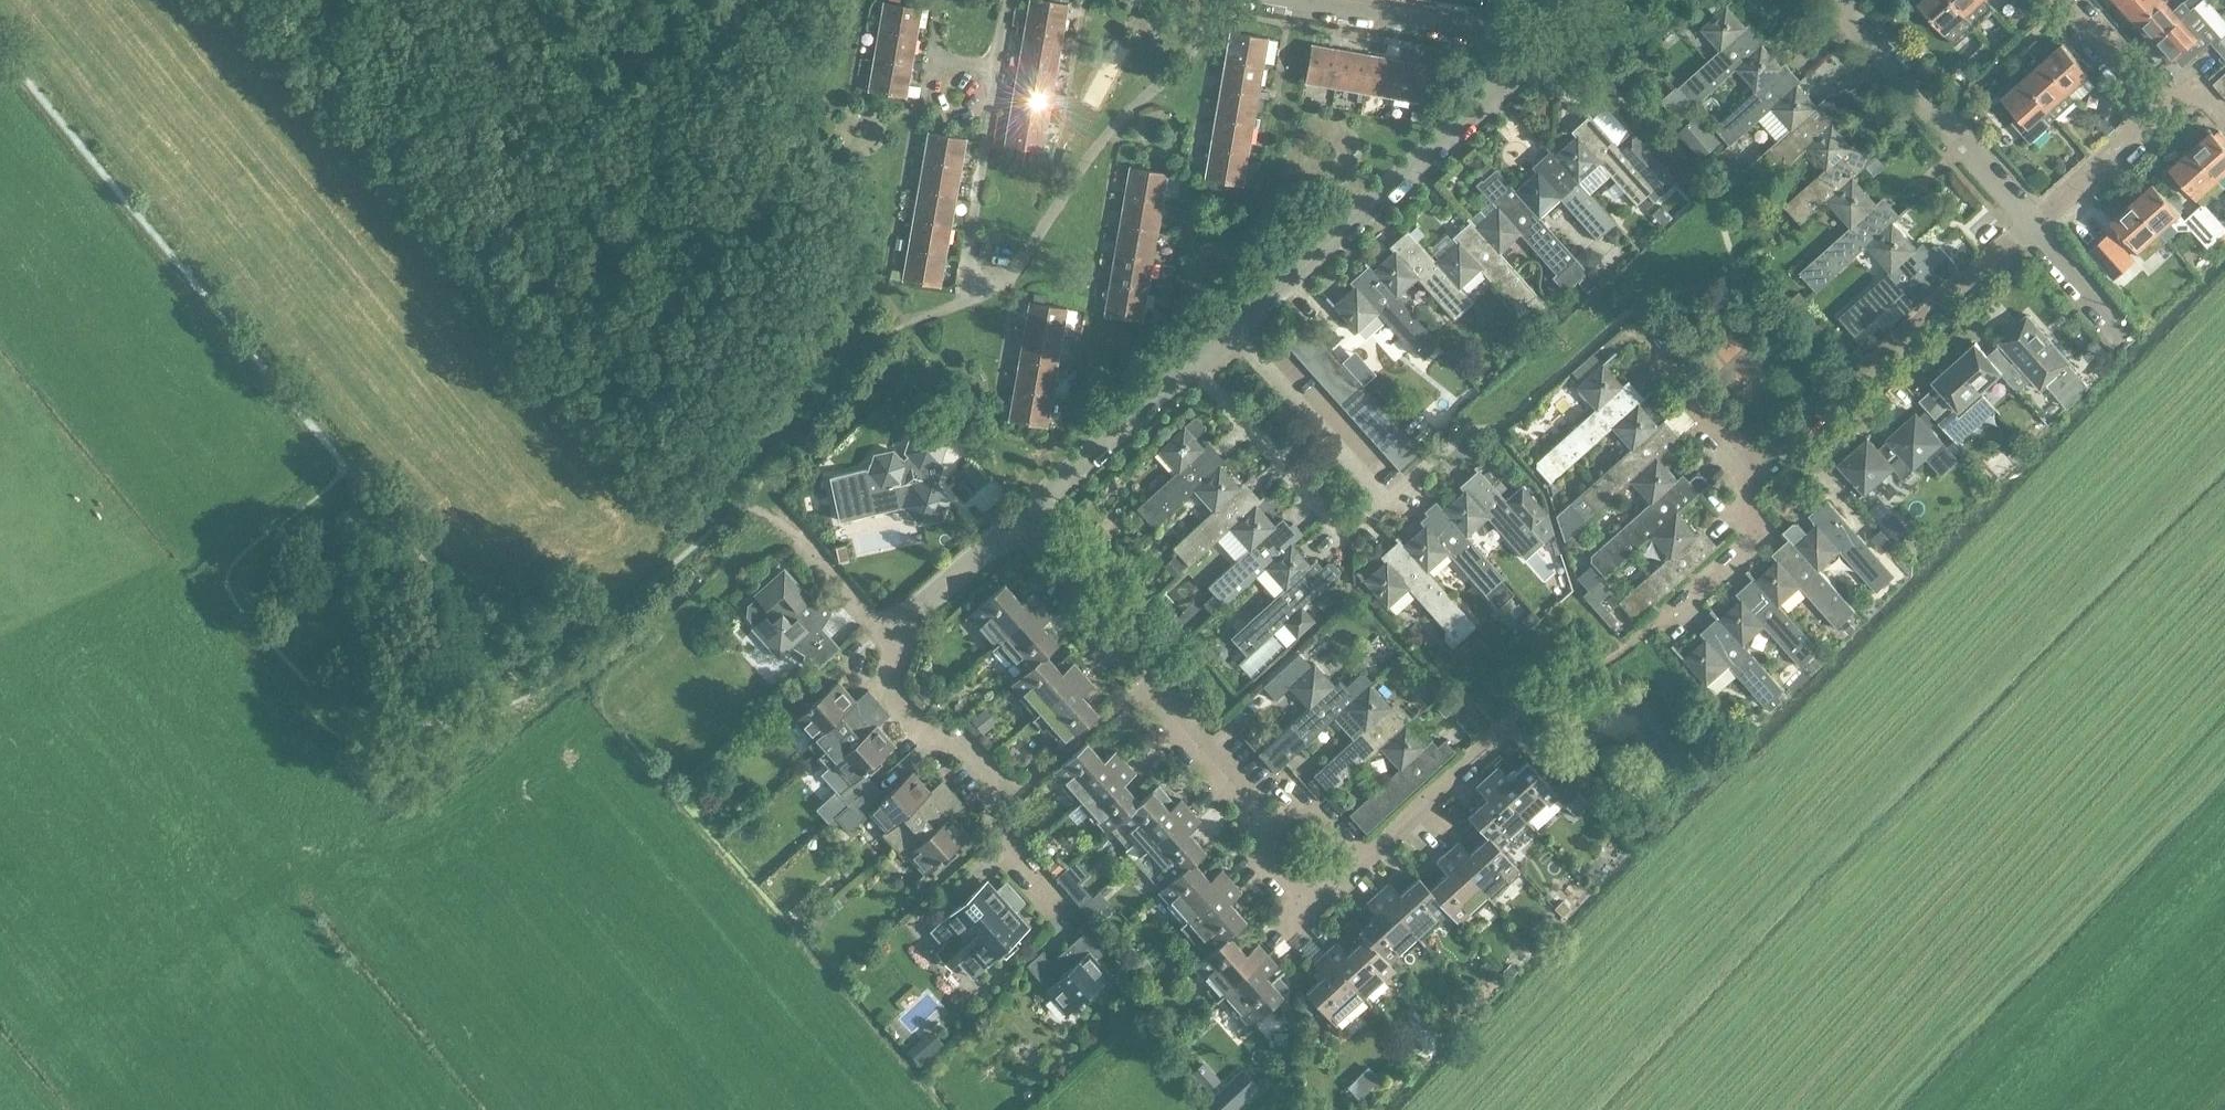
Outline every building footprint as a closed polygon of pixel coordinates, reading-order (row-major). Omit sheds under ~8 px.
[(1061,33),(1067,3),(1049,0),(1030,0),(1025,27),(1061,33)] [(1952,0),(1922,0),(1919,3),(1956,44),(1976,26),(1952,0)] [(1976,26),(1995,8),(1988,0),(1952,0),(1976,26)] [(1995,8),(2004,0),(1988,0),(1995,8)] [(2121,4),(2137,23),(2163,0),(2125,0),(2121,4)] [(2137,23),(2154,41),(2180,18),(2192,7),(2185,0),(2183,0),(2173,9),(2165,0),(2163,0),(2137,23)] [(920,8),(884,1),(879,31),(914,37),(920,8)] [(1696,104),(1736,68),(1763,43),(1766,40),(1756,30),(1753,33),(1727,4),(1701,28),(1720,49),(1679,86),(1696,104)] [(2180,18),(2154,41),(2171,61),(2175,58),(2182,66),(2219,33),(2194,5),(2192,7),(2180,18)] [(1025,27),(1020,56),(1056,62),(1061,33),(1025,27)] [(879,31),(873,60),(909,66),(914,37),(879,31)] [(1230,31),(1225,61),(1262,67),(1267,37),(1230,31)] [(1772,107),(1798,83),(1802,80),(1793,70),(1790,73),(1763,43),(1736,68),(1755,89),(1715,125),(1731,144),(1772,107)] [(2062,43),(2042,61),(2068,90),(2088,72),(2062,43)] [(1305,80),(1334,86),(1341,49),(1311,44),(1305,80)] [(1370,55),(1341,49),(1334,86),(1363,91),(1370,55)] [(1363,91),(1392,96),(1399,60),(1370,55),(1363,91)] [(1056,62),(1020,56),(1015,85),(1051,92),(1056,62)] [(909,66),(873,60),(868,90),(903,96),(909,66)] [(1433,103),(1435,90),(1424,89),(1428,65),(1399,60),(1392,96),(1422,101),(1433,103)] [(2028,68),(2020,60),(2014,65),(2021,74),(2028,68)] [(1220,90),(1257,97),(1262,67),(1225,61),(1220,90)] [(2042,61),(2022,79),(2056,116),(2076,99),(2068,90),(2042,61)] [(2220,78),(2215,83),(2224,94),(2224,75),(2224,74),(2220,78)] [(2056,117),(2056,116),(2022,79),(2002,97),(2019,115),(2013,121),(2032,142),(2051,124),(2049,122),(2056,116),(2056,117)] [(1823,105),(1818,105),(1798,83),(1772,107),(1791,128),(1733,180),(1749,199),(1807,147),(1834,123),(1861,99),(1849,86),(1844,86),(1838,92),(1832,92),(1825,98),(1825,104),(1823,105)] [(1015,85),(1009,114),(1046,121),(1051,92),(1015,85)] [(1220,90),(1215,119),(1252,126),(1257,97),(1220,90)] [(1046,121),(1009,114),(1004,144),(1041,151),(1046,121)] [(1582,129),(1554,155),(1553,155),(1587,194),(1610,174),(1635,202),(1647,192),(1653,199),(1675,179),(1631,131),(1616,144),(1589,114),(1578,124),(1582,129)] [(1215,119),(1210,149),(1247,155),(1252,126),(1215,119)] [(1859,151),(1834,123),(1807,147),(1826,169),(1786,205),(1801,222),(1827,199),(1853,176),(1867,163),(1872,159),(1863,148),(1859,151)] [(2190,148),(2223,184),(2224,183),(2224,137),(2218,129),(2213,132),(2210,130),(2190,148)] [(928,132),(923,162),(959,168),(965,139),(928,132)] [(2223,184),(2190,148),(2170,167),(2203,203),(2223,184)] [(1205,179),(1242,185),(1247,155),(1210,149),(1205,179)] [(1553,155),(1554,155),(1550,150),(1539,160),(1543,164),(1514,190),(1537,216),(1559,197),(1596,238),(1613,222),(1587,194),(1553,155)] [(1877,154),(1872,159),(1867,163),(1876,174),(1886,165),(1877,154)] [(923,162),(918,191),(954,198),(959,168),(923,162)] [(1125,196),(1161,202),(1166,172),(1130,166),(1125,196)] [(1586,271),(1537,216),(1514,190),(1495,169),(1478,184),(1497,206),(1475,225),(1475,226),(1498,252),(1520,232),(1556,273),(1552,276),(1565,290),(1586,271)] [(1816,289),(1866,244),(1892,220),(1899,215),(1889,204),(1883,210),(1853,176),(1827,199),(1850,226),(1800,271),(1816,289)] [(2176,227),(2191,226),(2185,220),(2186,219),(2153,182),(2132,201),(2159,231),(2171,221),(2176,227)] [(913,220),(949,227),(954,198),(918,191),(913,220)] [(1125,196),(1120,225),(1156,231),(1161,202),(1125,196)] [(1676,199),(1660,210),(1667,220),(1683,209),(1676,199)] [(2159,231),(2132,201),(2111,220),(2138,250),(2159,231)] [(2194,212),(2218,238),(2224,232),(2224,226),(2204,202),(2194,212)] [(2194,212),(2186,219),(2185,220),(2191,226),(2209,246),(2218,238),(2194,212)] [(1571,251),(1581,242),(1560,219),(1550,229),(1571,251)] [(913,220),(908,249),(944,256),(949,227),(913,220)] [(1857,335),(1895,300),(1907,313),(1959,266),(1937,242),(1923,254),(1892,220),(1866,244),(1890,270),(1839,316),(1857,335)] [(1464,236),(1435,261),(1435,262),(1458,287),(1480,268),(1529,322),(1547,306),(1498,252),(1475,226),(1475,225),(1471,221),(1459,231),(1464,236)] [(1115,254),(1151,261),(1156,231),(1120,225),(1115,254)] [(1400,244),(1372,269),(1372,270),(1396,297),(1417,277),(1454,318),(1471,302),(1458,287),(1435,262),(1435,261),(1407,230),(1396,240),(1400,244)] [(2110,233),(2090,251),(2114,277),(2134,260),(2110,233)] [(908,249),(902,279),(939,286),(944,256),(908,249)] [(1115,254),(1110,283),(1146,290),(1151,261),(1115,254)] [(1432,337),(1396,297),(1372,270),(1372,269),(1368,264),(1357,274),(1362,279),(1341,297),(1333,304),(1343,316),(1357,331),(1377,313),(1414,353),(1432,337)] [(2164,285),(2172,278),(2162,268),(2155,275),(2164,285)] [(1110,283),(1104,313),(1141,320),(1146,290),(1110,283)] [(1029,302),(1024,332),(1061,338),(1066,308),(1029,302)] [(1988,356),(2001,371),(2007,379),(2014,372),(2016,374),(2022,368),(2040,388),(2047,382),(2066,404),(2087,384),(2069,365),(2071,363),(2027,313),(1997,340),(2000,344),(1988,356)] [(1287,343),(1296,353),(1316,335),(1307,325),(1287,343)] [(1019,361),(1056,367),(1061,338),(1024,332),(1019,361)] [(1316,335),(1296,353),(1305,363),(1325,345),(1316,335)] [(1975,341),(1954,360),(1980,390),(2001,371),(1988,356),(1975,341)] [(1305,363),(1314,373),(1334,355),(1325,345),(1305,363)] [(1520,347),(1509,356),(1519,369),(1531,360),(1520,347)] [(1334,355),(1314,373),(1323,383),(1343,365),(1334,355)] [(1993,403),(1980,390),(1954,360),(1933,379),(1944,392),(1927,408),(1954,438),(1993,403)] [(1019,361),(1014,391),(1051,397),(1056,367),(1019,361)] [(1611,426),(1638,403),(1643,398),(1633,387),(1628,391),(1603,363),(1576,386),(1596,409),(1537,460),(1537,466),(1549,481),(1611,426)] [(1343,365),(1323,383),(1332,393),(1352,375),(1343,365)] [(1352,375),(1332,393),(1341,403),(1361,385),(1352,375)] [(1370,395),(1361,385),(1341,403),(1350,413),(1370,395)] [(1051,397),(1014,391),(1009,421),(1046,427),(1051,397)] [(1379,405),(1370,395),(1350,413),(1359,424),(1379,405)] [(1564,540),(1631,481),(1657,458),(1679,438),(1669,427),(1664,432),(1638,403),(1611,426),(1631,449),(1556,516),(1564,540)] [(1388,415),(1379,405),(1359,424),(1367,433),(1388,415)] [(1942,473),(1959,458),(1916,411),(1877,447),(1868,437),(1838,464),(1865,494),(1895,467),(1904,477),(1913,469),(1927,456),(1942,473)] [(1396,425),(1388,415),(1367,433),(1376,443),(1396,425)] [(1193,488),(1220,464),(1225,460),(1215,449),(1210,453),(1195,437),(1204,429),(1204,425),(1197,417),(1193,417),(1158,449),(1177,470),(1136,508),(1153,525),(1193,488)] [(1405,435),(1396,425),(1376,443),(1385,453),(1405,435)] [(846,519),(865,515),(906,506),(920,521),(939,517),(945,497),(933,483),(946,443),(932,428),(911,432),(905,452),(908,457),(903,461),(893,450),(873,454),(868,471),(865,468),(836,474),(846,519)] [(1414,445),(1405,435),(1385,453),(1394,463),(1414,445)] [(1394,463),(1402,472),(1422,453),(1414,445),(1394,463)] [(1657,458),(1631,481),(1650,503),(1588,558),(1604,576),(1649,536),(1676,512),(1676,511),(1707,483),(1698,472),(1682,486),(1657,458)] [(1220,464),(1193,488),(1213,510),(1172,547),(1188,564),(1229,527),(1256,504),(1260,500),(1251,489),(1246,493),(1220,464)] [(1524,558),(1527,556),(1534,565),(1548,553),(1540,544),(1553,532),(1546,510),(1521,483),(1505,498),(1477,468),(1467,477),(1472,482),(1443,509),(1442,509),(1466,535),(1487,517),(1524,558)] [(1818,570),(1827,580),(1831,584),(1851,565),(1876,592),(1889,580),(1894,575),(1822,497),(1821,498),(1824,501),(1817,508),(1822,514),(1813,521),(1816,525),(1808,532),(1798,522),(1794,522),(1783,532),(1790,539),(1818,570)] [(1503,576),(1466,535),(1442,509),(1443,509),(1438,503),(1427,513),(1432,518),(1403,544),(1403,545),(1427,570),(1447,552),(1485,593),(1497,607),(1513,592),(1501,578),(1503,576)] [(1256,504),(1229,527),(1248,549),(1208,586),(1224,604),(1265,567),(1291,542),(1292,543),(1303,533),(1293,522),(1286,528),(1280,520),(1275,525),(1256,504)] [(1676,512),(1649,536),(1667,557),(1641,580),(1618,600),(1635,619),(1677,579),(1716,545),(1707,535),(1701,541),(1676,512)] [(1887,516),(1874,527),(1895,552),(1908,541),(1887,516)] [(1403,545),(1403,544),(1398,539),(1388,548),(1393,553),(1364,580),(1388,606),(1408,587),(1446,627),(1445,637),(1452,646),(1477,623),(1435,580),(1427,570),(1403,545)] [(1818,570),(1790,539),(1778,549),(1783,555),(1756,579),(1781,606),(1801,586),(1836,626),(1854,609),(1831,584),(1827,580),(1818,570)] [(1327,561),(1322,567),(1317,572),(1292,543),(1291,542),(1265,567),(1284,588),(1230,637),(1247,656),(1284,622),(1297,637),(1316,620),(1302,605),(1341,570),(1333,562),(1327,561)] [(816,664),(819,666),(840,648),(823,628),(830,616),(831,614),(831,613),(831,611),(830,610),(829,608),(828,607),(827,606),(825,606),(824,605),(822,605),(821,606),(819,606),(818,607),(784,569),(754,596),(756,598),(747,606),(748,618),(755,626),(753,627),(780,657),(791,647),(803,653),(803,655),(803,656),(803,658),(804,660),(805,661),(806,662),(808,663),(809,664),(811,665),(813,665),(815,664),(816,664)] [(1781,606),(1756,579),(1755,580),(1753,577),(1737,593),(1741,598),(1721,617),(1719,614),(1718,615),(1746,644),(1765,626),(1802,664),(1820,647),(1781,606)] [(971,613),(998,643),(1043,602),(1033,592),(1021,602),(1004,583),(971,613)] [(1052,613),(1043,602),(998,643),(1023,671),(1025,673),(1046,654),(1058,643),(1040,624),(1052,613)] [(827,624),(841,636),(851,624),(837,612),(827,624)] [(1684,658),(1709,684),(1729,665),(1766,704),(1783,687),(1746,644),(1718,615),(1701,632),(1706,637),(1684,658)] [(578,637),(573,631),(562,639),(568,646),(578,637)] [(1036,715),(1083,672),(1074,661),(1062,672),(1046,654),(1025,673),(1023,671),(1011,682),(1022,695),(1020,697),(1036,715)] [(1239,732),(1258,753),(1274,770),(1343,708),(1356,696),(1355,696),(1369,683),(1370,684),(1372,682),(1364,673),(1360,673),(1340,691),(1314,662),(1288,686),(1308,708),(1261,750),(1248,724),(1239,732)] [(1062,745),(1098,713),(1081,694),(1093,683),(1083,672),(1036,715),(1032,719),(1043,731),(1046,728),(1062,745)] [(806,744),(818,757),(879,701),(868,689),(856,700),(838,680),(793,721),(811,740),(806,744)] [(1356,696),(1343,708),(1363,729),(1314,774),(1331,792),(1380,748),(1407,723),(1406,723),(1412,718),(1395,699),(1389,705),(1370,684),(1369,683),(1355,696),(1356,696)] [(1418,718),(1442,703),(1434,690),(1410,705),(1418,718)] [(1727,708),(1745,722),(1756,708),(1738,694),(1727,708)] [(878,725),(890,714),(879,701),(818,757),(829,769),(822,775),(849,804),(873,782),(864,772),(896,744),(878,725)] [(1457,720),(1464,728),(1472,721),(1465,714),(1457,720)] [(1407,723),(1380,748),(1398,768),(1349,813),(1365,831),(1448,756),(1431,738),(1425,744),(1407,723)] [(1086,741),(1053,770),(1079,800),(1125,760),(1115,750),(1103,761),(1086,741)] [(1125,760),(1079,800),(1106,831),(1120,819),(1119,817),(1139,800),(1122,782),(1134,771),(1125,760)] [(1487,776),(1529,821),(1557,795),(1574,814),(1588,801),(1565,776),(1553,787),(1528,760),(1509,777),(1498,766),(1487,776)] [(893,845),(953,792),(942,779),(931,789),(914,770),(885,796),(873,782),(849,804),(835,817),(848,831),(870,811),(886,829),(882,832),(893,845)] [(1468,815),(1487,835),(1517,868),(1518,868),(1500,848),(1529,821),(1487,776),(1476,786),(1487,797),(1468,815)] [(1182,798),(1170,809),(1165,803),(1172,797),(1159,782),(1139,800),(1119,817),(1120,819),(1146,849),(1192,809),(1182,798)] [(953,792),(893,845),(904,858),(908,854),(925,873),(970,833),(953,814),(964,804),(953,792)] [(1146,849),(1171,878),(1172,879),(1193,861),(1206,850),(1189,831),(1201,820),(1192,809),(1146,849)] [(1447,850),(1489,895),(1517,868),(1487,835),(1469,851),(1458,840),(1447,850)] [(1430,887),(1448,908),(1460,921),(1489,895),(1447,850),(1436,860),(1447,871),(1430,887)] [(1057,858),(1048,865),(1053,871),(1062,864),(1057,858)] [(1172,879),(1171,878),(1159,889),(1186,919),(1231,880),(1222,869),(1209,880),(1193,861),(1172,879)] [(1377,892),(1418,936),(1448,908),(1430,887),(1419,876),(1399,894),(1388,881),(1377,892)] [(984,965),(1029,925),(1015,909),(1024,901),(1005,880),(968,913),(960,904),(945,917),(965,939),(963,941),(984,965)] [(1231,880),(1186,919),(1180,924),(1207,955),(1212,950),(1230,935),(1246,921),(1229,902),(1241,891),(1231,880)] [(1387,964),(1389,963),(1418,936),(1377,892),(1366,902),(1377,914),(1357,932),(1362,938),(1387,964)] [(1106,950),(1088,929),(1050,961),(1042,952),(1027,965),(1046,988),(1045,989),(1065,1013),(1110,974),(1096,959),(1106,950)] [(1246,953),(1230,935),(1212,950),(1207,955),(1197,963),(1214,983),(1209,987),(1217,997),(1222,993),(1268,953),(1258,942),(1246,953)] [(1324,952),(1366,997),(1395,970),(1389,963),(1387,964),(1362,938),(1346,953),(1335,941),(1324,952)] [(1366,997),(1324,952),(1313,962),(1324,973),(1305,991),(1336,1024),(1366,997)] [(1278,964),(1268,953),(1222,993),(1249,1023),(1282,994),(1265,975),(1278,964)] [(1154,971),(1147,962),(1137,970),(1136,984),(1154,971)] [(1279,998),(1266,1009),(1275,1019),(1288,1008),(1279,998)] [(896,1028),(910,1048),(943,1026),(929,1005),(896,1028)] [(1427,1031),(1410,1046),(1416,1052),(1432,1036),(1427,1031)] [(1379,1084),(1369,1074),(1357,1085),(1367,1095),(1379,1084)]
